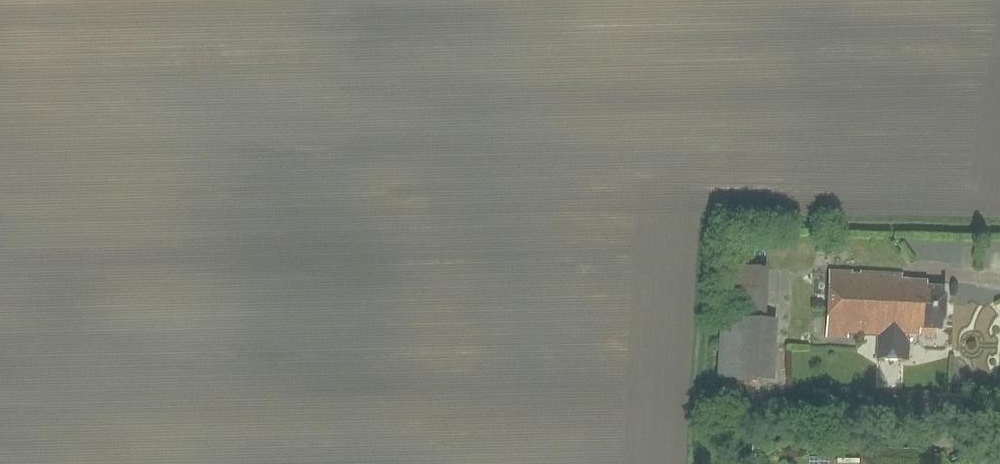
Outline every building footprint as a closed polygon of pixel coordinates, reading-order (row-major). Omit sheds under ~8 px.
[(722,314),(721,377),(781,377),(782,304),(788,304),(788,264),(738,264),(738,305),(750,305),(750,314),(722,314)] [(827,337),(878,339),(877,358),(909,360),(910,334),(920,335),(920,329),(944,330),(946,289),(928,288),(928,282),(916,281),(904,277),(905,276),(830,272),(827,337)] [(940,456),(914,456),(914,450),(861,449),(860,463),(940,463),(940,456)]
